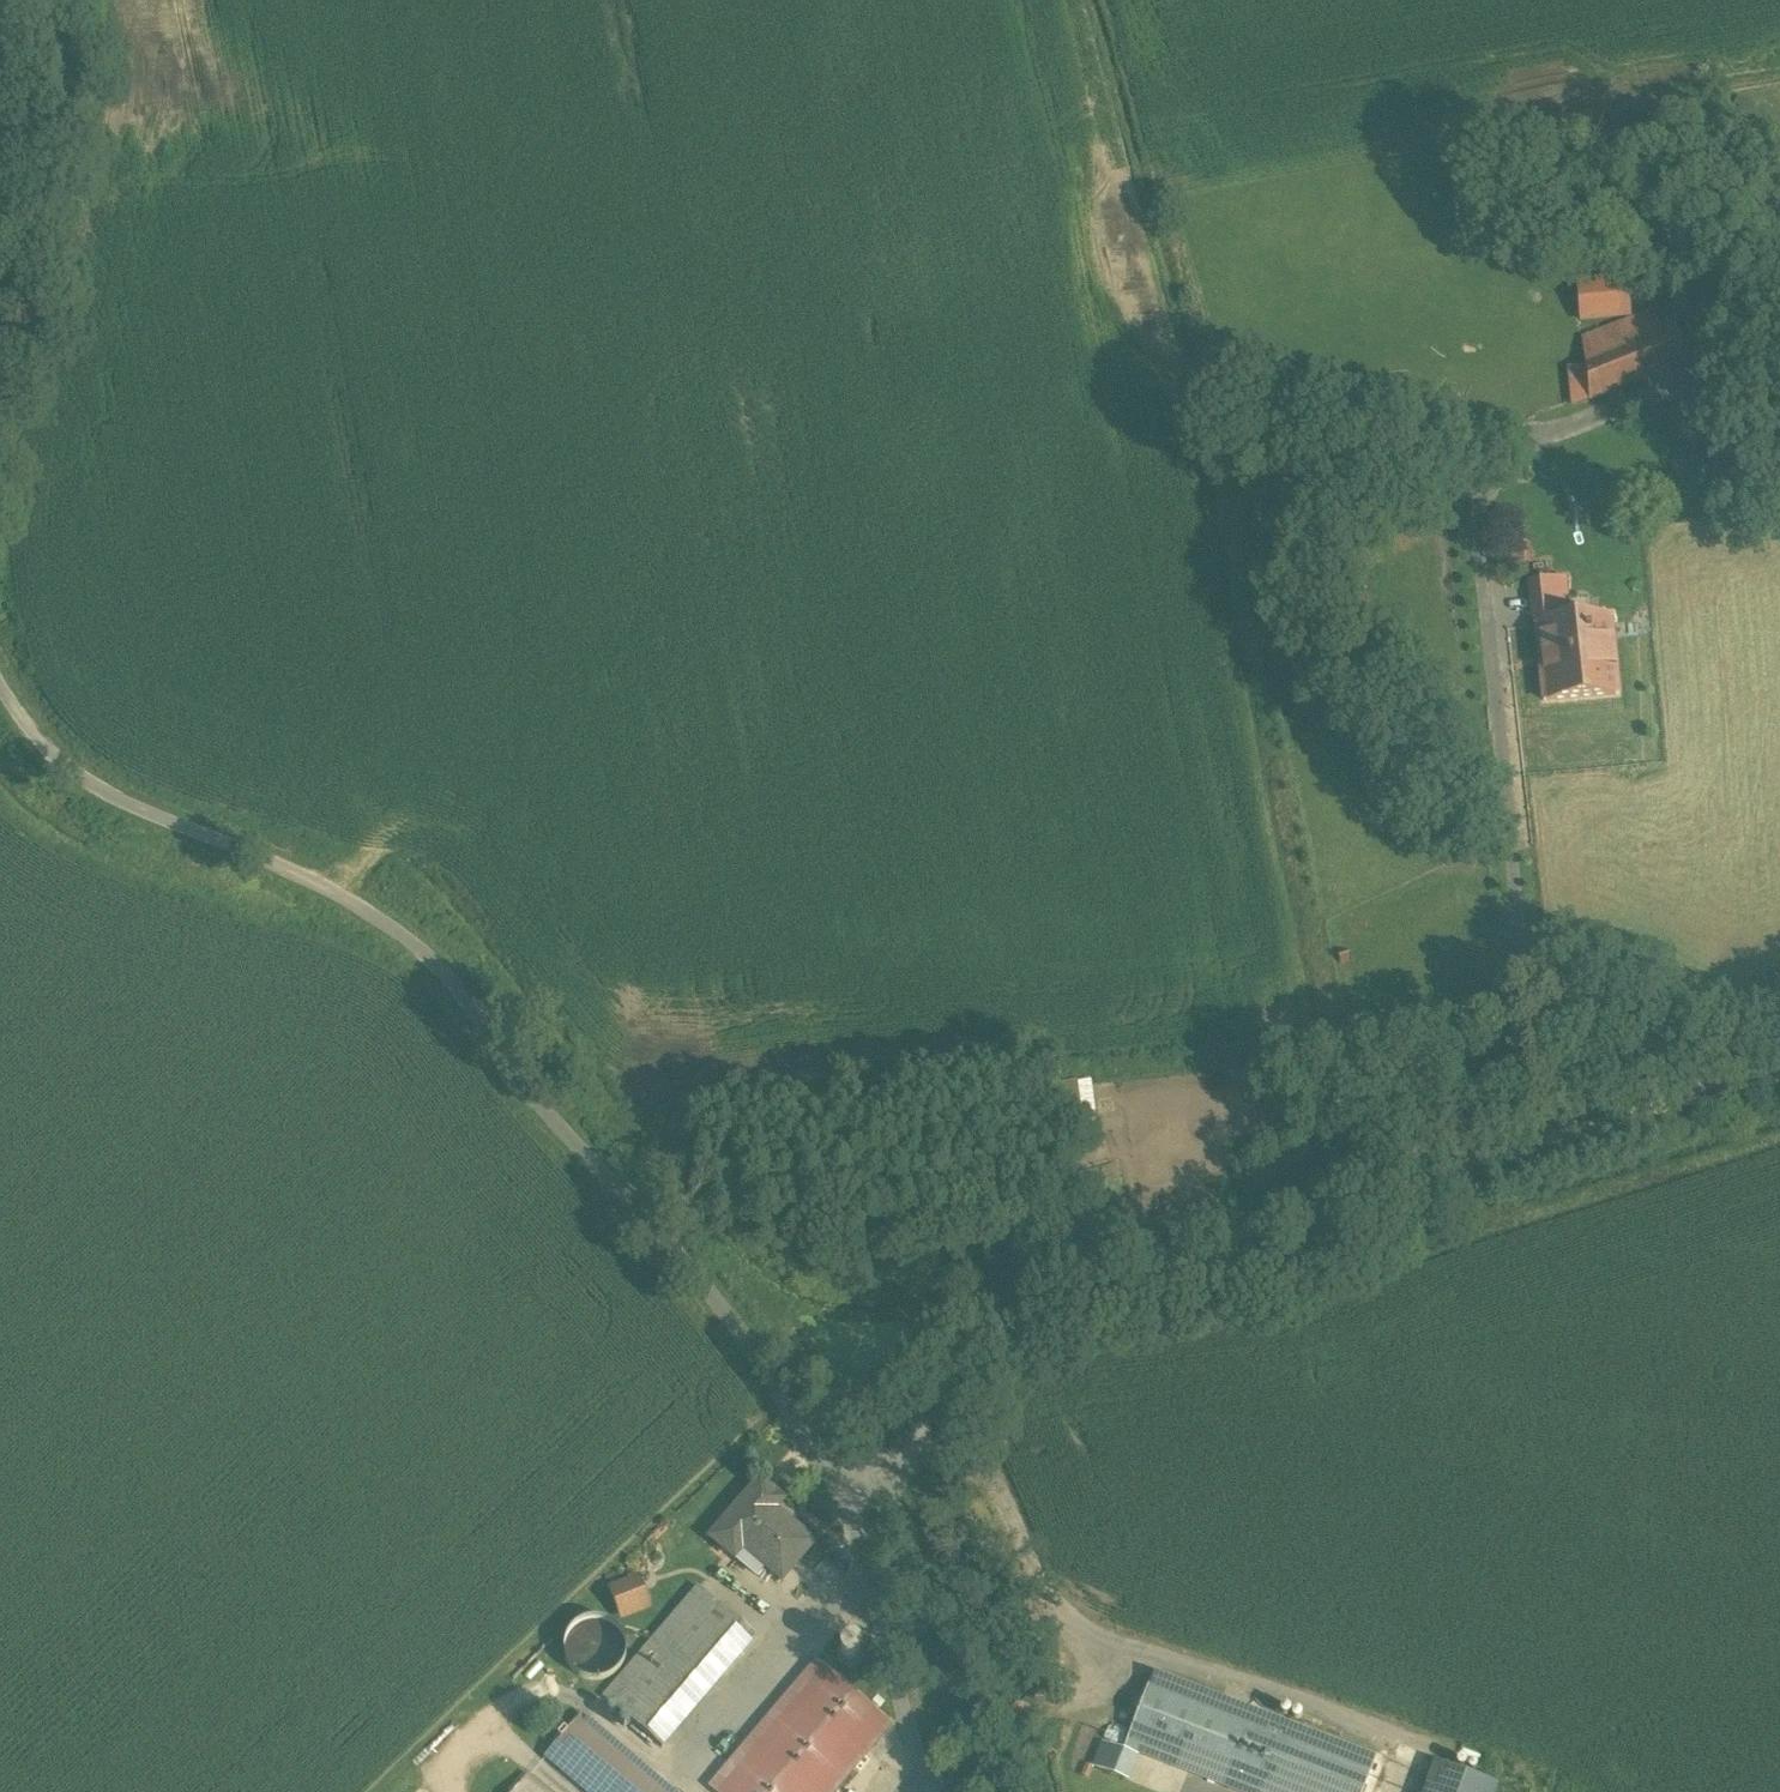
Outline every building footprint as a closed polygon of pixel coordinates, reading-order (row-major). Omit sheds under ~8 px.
[(1575,286),(1579,321),(1631,318),(1627,282),(1575,286)] [(1654,312),(1584,340),(1591,400),(1689,361),(1675,327),(1662,332),(1654,312)] [(1538,623),(1568,621),(1564,579),(1528,583),(1535,626),(1538,626),(1538,623)] [(1538,623),(1538,626),(1543,701),(1618,694),(1609,617),(1568,621),(1538,623)] [(712,1537),(730,1552),(739,1543),(775,1573),(782,1579),(812,1544),(774,1509),(783,1500),(760,1483),(712,1537)] [(771,1577),(775,1573),(739,1543),(730,1552),(759,1576),(764,1572),(771,1577)] [(665,1750),(759,1645),(697,1590),(603,1695),(665,1750)] [(603,1615),(593,1614),(583,1615),(573,1621),(569,1625),(564,1634),(562,1644),(563,1650),(567,1660),(574,1668),(578,1671),(589,1675),(603,1673),(613,1668),(620,1660),(623,1651),(623,1640),(619,1628),(612,1620),(603,1615)] [(853,1639),(844,1641),(837,1650),(840,1661),(849,1668),(860,1665),(866,1655),(863,1646),(867,1641),(856,1634),(853,1639)] [(888,1727),(815,1664),(710,1787),(715,1791),(832,1791),(888,1727)] [(1154,1674),(1125,1749),(1237,1791),(1362,1791),(1375,1759),(1154,1674)] [(583,1716),(546,1761),(583,1791),(675,1791),(583,1716)] [(1435,1764),(1425,1791),(1493,1791),(1496,1785),(1435,1764)] [(528,1780),(518,1791),(541,1791),(528,1780)]
